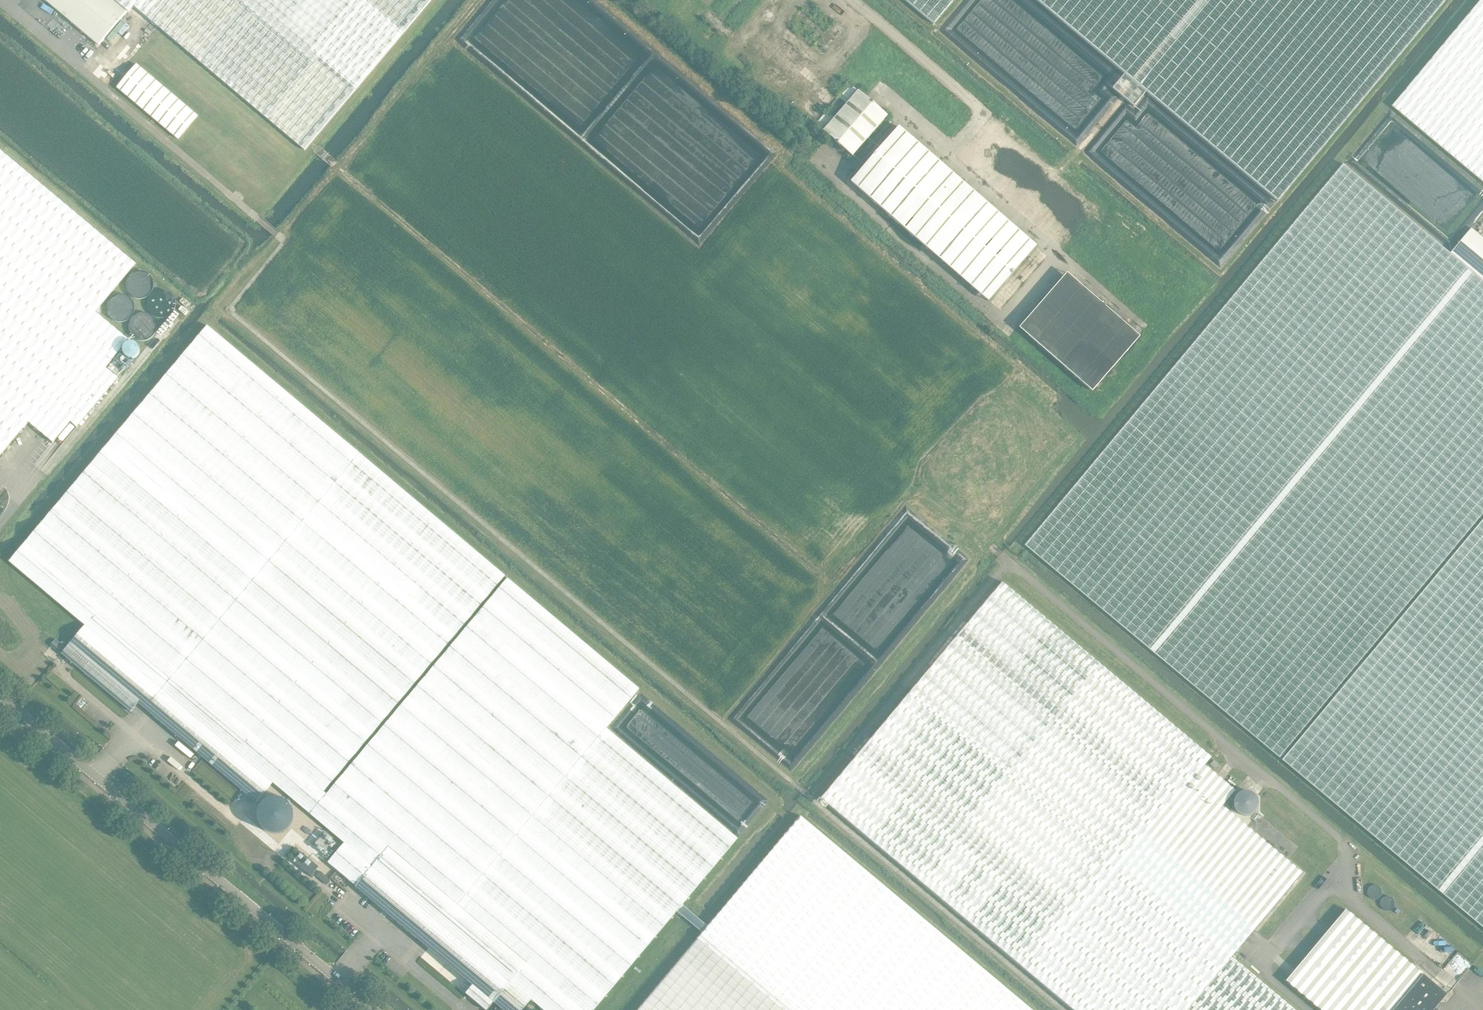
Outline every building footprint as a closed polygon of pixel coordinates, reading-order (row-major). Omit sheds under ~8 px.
[(127,11),(114,0),(44,0),(98,45),(127,11)] [(127,11),(128,12),(133,6),(304,150),(431,0),(114,0),(127,11)] [(934,24),(954,0),(905,0),(934,24)] [(1125,73),(1112,88),(1134,106),(1146,91),(1277,201),(1445,0),(1037,0),(1125,73)] [(1393,106),(1482,181),(1482,0),(1481,0),(1393,106)] [(117,88),(178,139),(198,115),(137,64),(117,88)] [(846,103),(857,90),(850,84),(839,97),(846,103)] [(857,92),(822,132),(852,158),(887,118),(857,92)] [(823,130),(834,117),(827,110),(815,124),(823,130)] [(851,183),(987,302),(1035,247),(898,129),(851,183)] [(28,422),(29,423),(37,430),(52,443),(53,443),(70,422),(76,427),(117,378),(122,373),(110,363),(115,358),(126,367),(127,368),(132,362),(119,352),(129,340),(95,312),(136,264),(3,153),(0,151),(0,456),(28,422)] [(1451,253),(1345,164),(1026,545),(1280,757),(1482,515),(1482,280),(1451,253)] [(1482,280),(1482,238),(1472,229),(1451,253),(1482,280)] [(147,293),(152,275),(131,270),(127,288),(147,293)] [(1066,275),(1018,329),(1091,392),(1138,338),(1066,275)] [(162,286),(145,302),(162,320),(179,304),(162,286)] [(147,339),(159,324),(142,309),(129,325),(147,339)] [(272,783),(309,814),(327,794),(324,792),(423,674),(505,575),(207,326),(125,424),(9,562),(85,625),(272,783)] [(122,373),(126,367),(115,358),(110,363),(122,373)] [(892,542),(835,613),(878,648),(883,642),(893,650),(967,557),(957,549),(951,558),(918,532),(922,527),(907,515),(888,539),(892,542)] [(1283,760),(1482,927),(1482,521),(1283,760)] [(355,886),(385,848),(523,966),(493,1002),(502,1009),(522,1009),(530,1000),(542,1009),(592,1009),(736,838),(606,728),(639,688),(507,578),(475,617),(327,794),(309,814),(343,843),(327,863),(355,886)] [(856,755),(821,798),(1074,1009),(1295,1009),(1231,956),(1301,872),(1221,806),(1234,790),(1204,765),(1210,757),(1001,582),(856,755)] [(256,802),(272,783),(85,625),(61,653),(131,712),(138,703),(256,802)] [(1236,791),(1235,813),(1257,814),(1258,791),(1236,791)] [(808,822),(801,816),(638,1009),(1032,1009),(808,822)] [(323,832),(313,844),(326,855),(336,843),(323,832)] [(355,886),(354,887),(471,985),(464,993),(484,1009),(486,1009),(493,1002),(523,966),(385,848),(355,886)] [(292,861),(311,876),(319,867),(300,851),(292,861)] [(316,876),(327,885),(331,880),(320,871),(316,876)] [(1345,909),(1285,981),(1320,1009),(1433,1009),(1446,994),(1345,909)]
